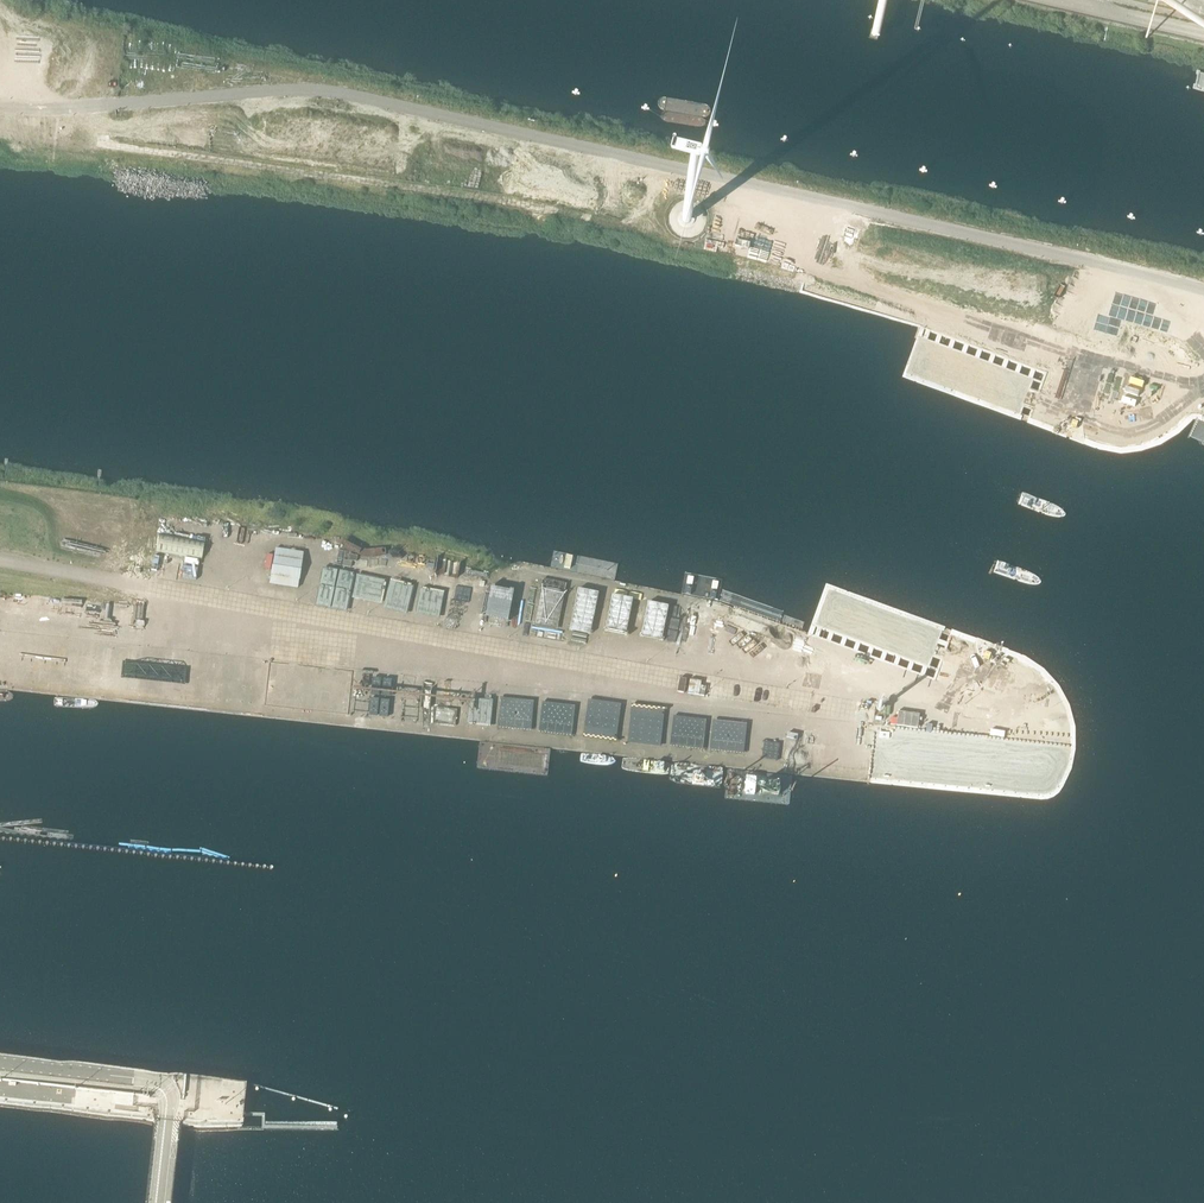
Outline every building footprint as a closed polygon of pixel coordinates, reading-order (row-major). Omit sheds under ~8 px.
[(681,218),(681,219),(682,220),(682,221),(683,222),(684,223),(685,223),(686,223),(687,223),(688,223),(689,223),(690,222),(690,221),(691,220),(691,219),(691,218),(691,217),(690,216),(690,215),(689,214),(688,214),(687,214),(686,214),(685,214),(684,214),(683,215),(682,216),(682,217),(681,218)] [(159,535),(157,551),(202,557),(205,541),(159,535)] [(272,566),(269,583),(298,588),(305,551),(276,546),(273,562),(267,561),(266,565),(272,566)] [(346,570),(342,601),(419,611),(421,593),(434,594),(435,586),(370,577),(370,573),(346,570)] [(557,628),(565,582),(543,578),(534,623),(557,628)] [(598,591),(577,588),(571,630),(592,633),(598,591)] [(606,628),(626,633),(634,598),(614,594),(606,628)] [(642,634),(662,639),(669,606),(649,601),(642,634)] [(823,664),(817,679),(830,684),(836,669),(823,664)] [(488,726),(489,695),(466,695),(465,726),(488,726)] [(500,697),(499,727),(532,729),(534,699),(500,697)] [(589,699),(584,732),(617,737),(621,703),(589,699)] [(572,734),(576,705),(542,701),(539,730),(572,734)] [(702,749),(707,719),(674,714),(669,744),(702,749)] [(714,720),(711,749),(742,752),(744,722),(714,720)] [(846,745),(844,767),(860,769),(862,747),(846,745)]
